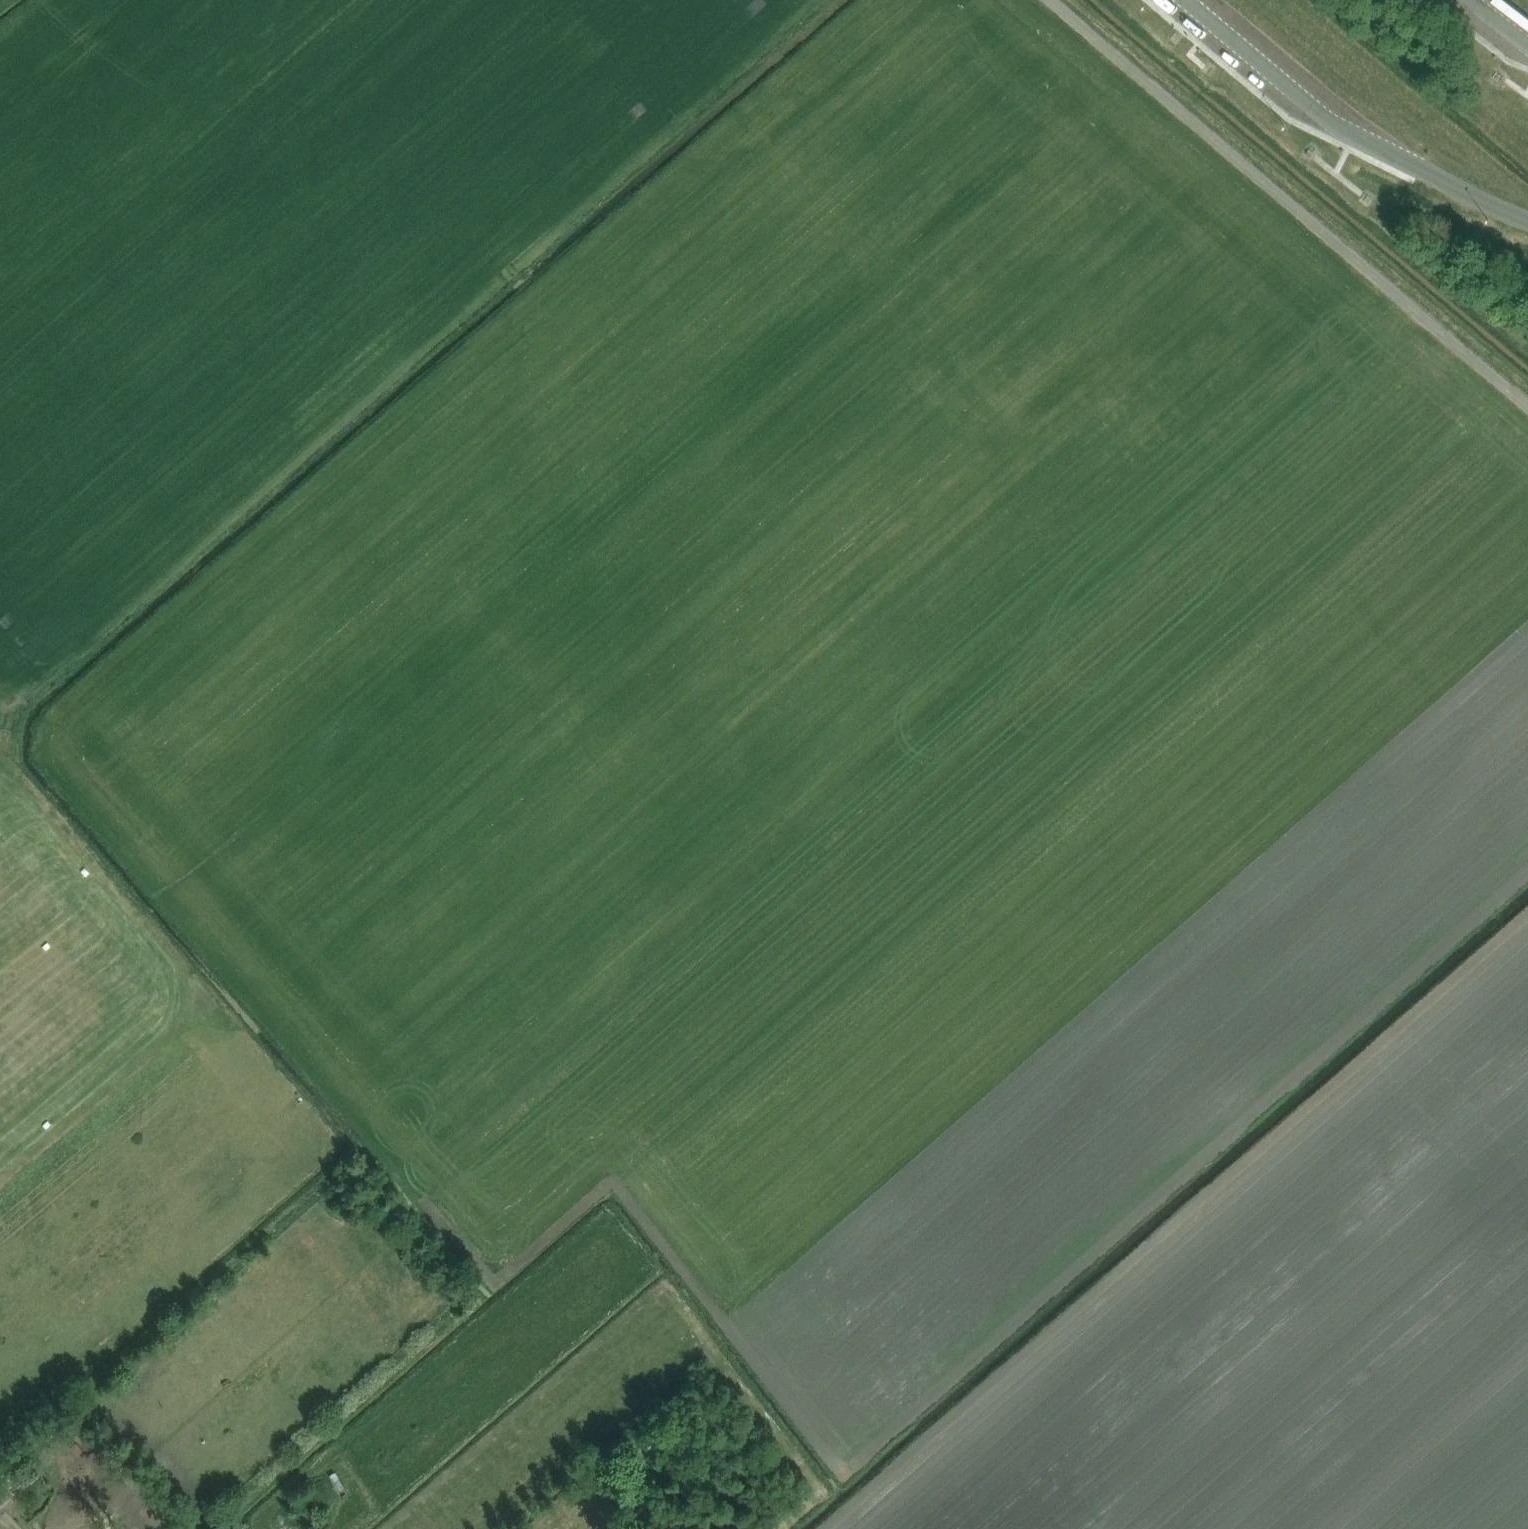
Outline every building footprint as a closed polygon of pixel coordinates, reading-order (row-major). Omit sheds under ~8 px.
[(14,1494),(1,1479),(0,1479),(0,1505),(14,1494)]
